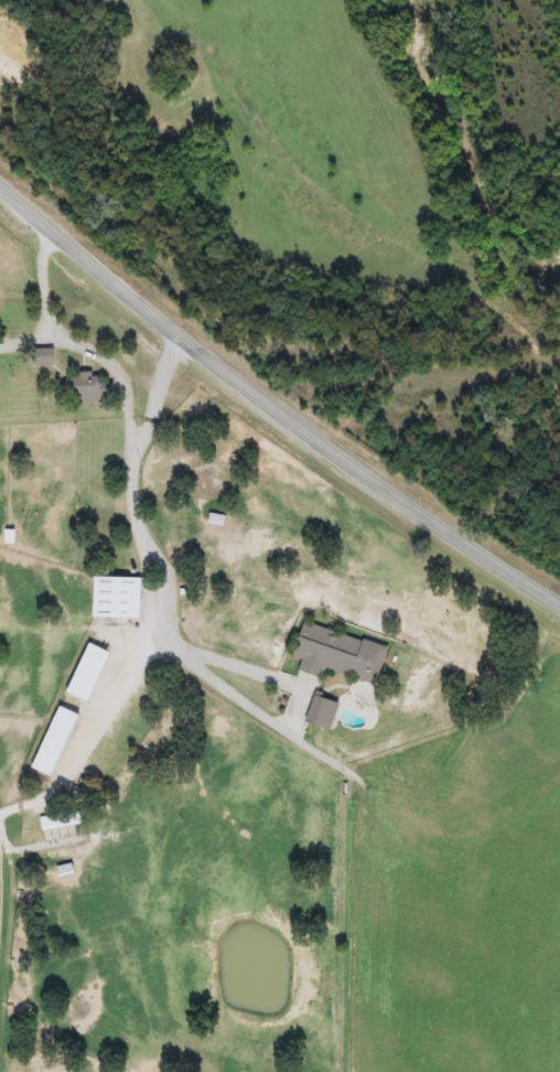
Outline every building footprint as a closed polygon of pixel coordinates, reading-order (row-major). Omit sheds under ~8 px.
[(99,384),(112,384),(112,401),(69,403),(68,373),(98,373),(99,384)] [(140,618),(93,617),(94,576),(141,577),(140,618)] [(298,672),(301,658),(292,656),(302,622),(387,645),(376,683),(324,668),(322,678),(298,672)] [(110,652),(87,701),(65,692),(88,642),(110,652)] [(31,768),(58,705),(79,715),(53,776),(31,768)] [(80,823),(42,832),(39,817),(77,808),(80,823)]
